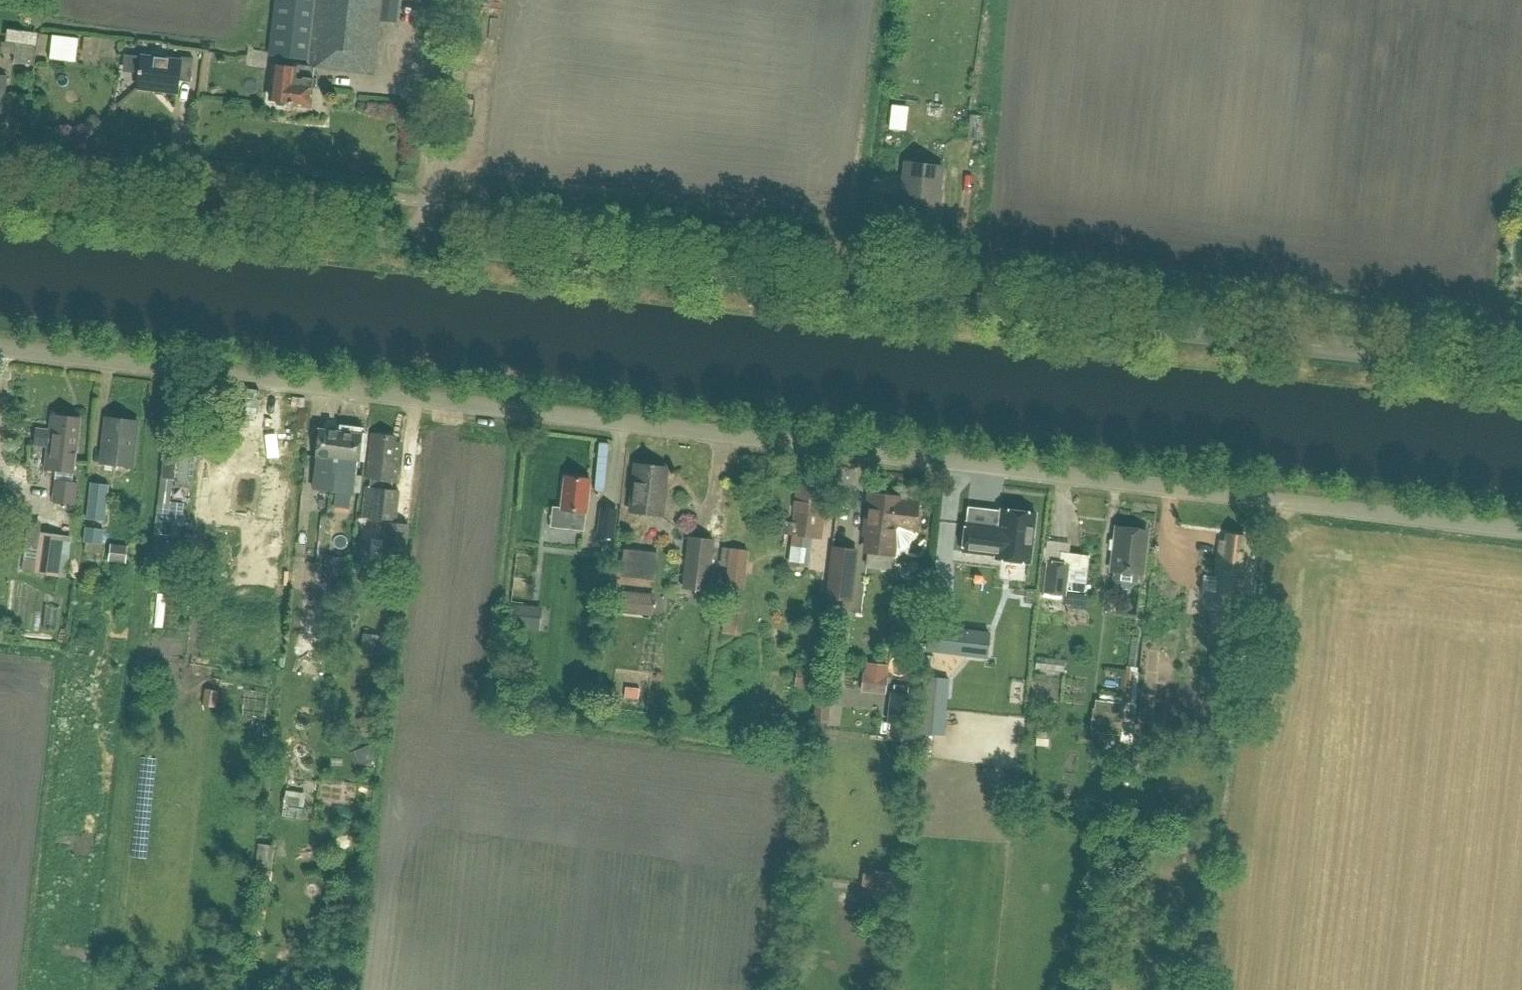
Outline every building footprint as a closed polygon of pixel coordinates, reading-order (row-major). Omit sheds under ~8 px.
[(274,64),(270,101),(309,105),(309,90),(314,67),(372,74),(378,21),(395,23),(397,0),(275,0),(268,56),(275,57),(274,64)] [(139,71),(137,88),(177,93),(178,81),(191,82),(193,58),(181,57),(180,60),(125,53),(123,69),(139,71)] [(905,131),(907,108),(891,106),(888,130),(905,131)] [(914,222),(913,228),(937,231),(942,191),(939,191),(942,167),(904,163),(901,195),(912,196),(909,221),(914,222)] [(74,471),(80,417),(51,414),(49,429),(36,427),(34,445),(47,447),(45,468),(74,471)] [(132,466),(138,420),(108,416),(102,462),(132,466)] [(316,469),(314,489),(333,491),(340,432),(318,429),(314,469),(316,469)] [(333,491),(352,493),(355,473),(357,474),(362,434),(340,432),(333,491)] [(391,489),(392,480),(396,480),(400,442),(395,441),(396,438),(376,435),(375,440),(371,439),(366,477),(370,477),(369,487),(365,486),(362,515),(395,519),(399,490),(391,489)] [(180,489),(180,491),(194,492),(198,458),(184,456),(186,439),(172,437),(166,487),(180,489)] [(203,520),(203,522),(248,527),(241,585),(274,589),(281,530),(249,526),(249,521),(281,525),(285,495),(275,494),(277,480),(256,477),(260,444),(238,441),(237,450),(208,446),(203,488),(209,488),(205,520),(203,520)] [(666,467),(635,464),(630,511),(661,515),(666,467)] [(552,506),(550,527),(584,530),(586,512),(590,479),(564,476),(561,507),(552,506)] [(76,505),(78,483),(72,482),(54,480),(52,502),(76,505)] [(91,483),(87,519),(105,521),(109,485),(91,483)] [(788,566),(809,567),(810,552),(812,538),(819,538),(820,527),(822,527),(825,502),(817,501),(819,485),(797,483),(792,525),(796,525),(795,534),(792,534),(788,566)] [(869,537),(867,553),(893,556),(896,527),(915,529),(918,505),(899,502),(899,498),(891,497),(888,492),(882,492),(878,495),(870,494),(865,537),(869,537)] [(965,523),(962,552),(995,556),(995,559),(1029,563),(1035,514),(1001,510),(999,527),(965,523)] [(410,525),(385,522),(380,565),(404,566),(410,525)] [(102,545),(104,530),(86,527),(84,542),(102,545)] [(601,527),(600,537),(612,538),(613,528),(601,527)] [(1146,531),(1116,527),(1111,570),(1113,570),(1112,578),(1118,586),(1130,588),(1138,582),(1139,574),(1141,574),(1146,531)] [(60,575),(65,535),(38,532),(33,572),(60,575)] [(1221,578),(1219,593),(1242,596),(1248,546),(1243,545),(1244,536),(1226,534),(1225,542),(1219,541),(1215,578),(1221,578)] [(715,540),(687,536),(682,589),(709,592),(715,540)] [(840,613),(842,601),(852,602),(858,550),(832,547),(825,611),(840,613)] [(724,588),(743,589),(748,552),(728,549),(724,588)] [(622,550),(620,576),(656,580),(658,554),(622,550)] [(1044,592),(1064,595),(1067,565),(1048,562),(1044,592)] [(334,598),(307,594),(299,655),(326,660),(334,598)] [(511,607),(509,625),(521,626),(523,608),(511,607)] [(952,629),(949,653),(964,655),(965,647),(988,649),(989,634),(952,629)] [(363,634),(361,652),(378,654),(380,636),(363,634)] [(863,673),(861,690),(885,693),(888,665),(866,663),(865,673),(863,673)] [(924,689),(948,691),(949,679),(925,677),(924,689)] [(631,693),(646,694),(647,684),(632,682),(631,693)] [(888,693),(888,720),(909,721),(910,694),(888,693)] [(889,723),(889,736),(903,737),(904,724),(889,723)] [(351,753),(357,767),(374,761),(368,746),(351,753)] [(304,800),(285,798),(283,815),(301,817),(304,800)] [(274,848),(259,846),(256,869),(271,871),(274,848)]
